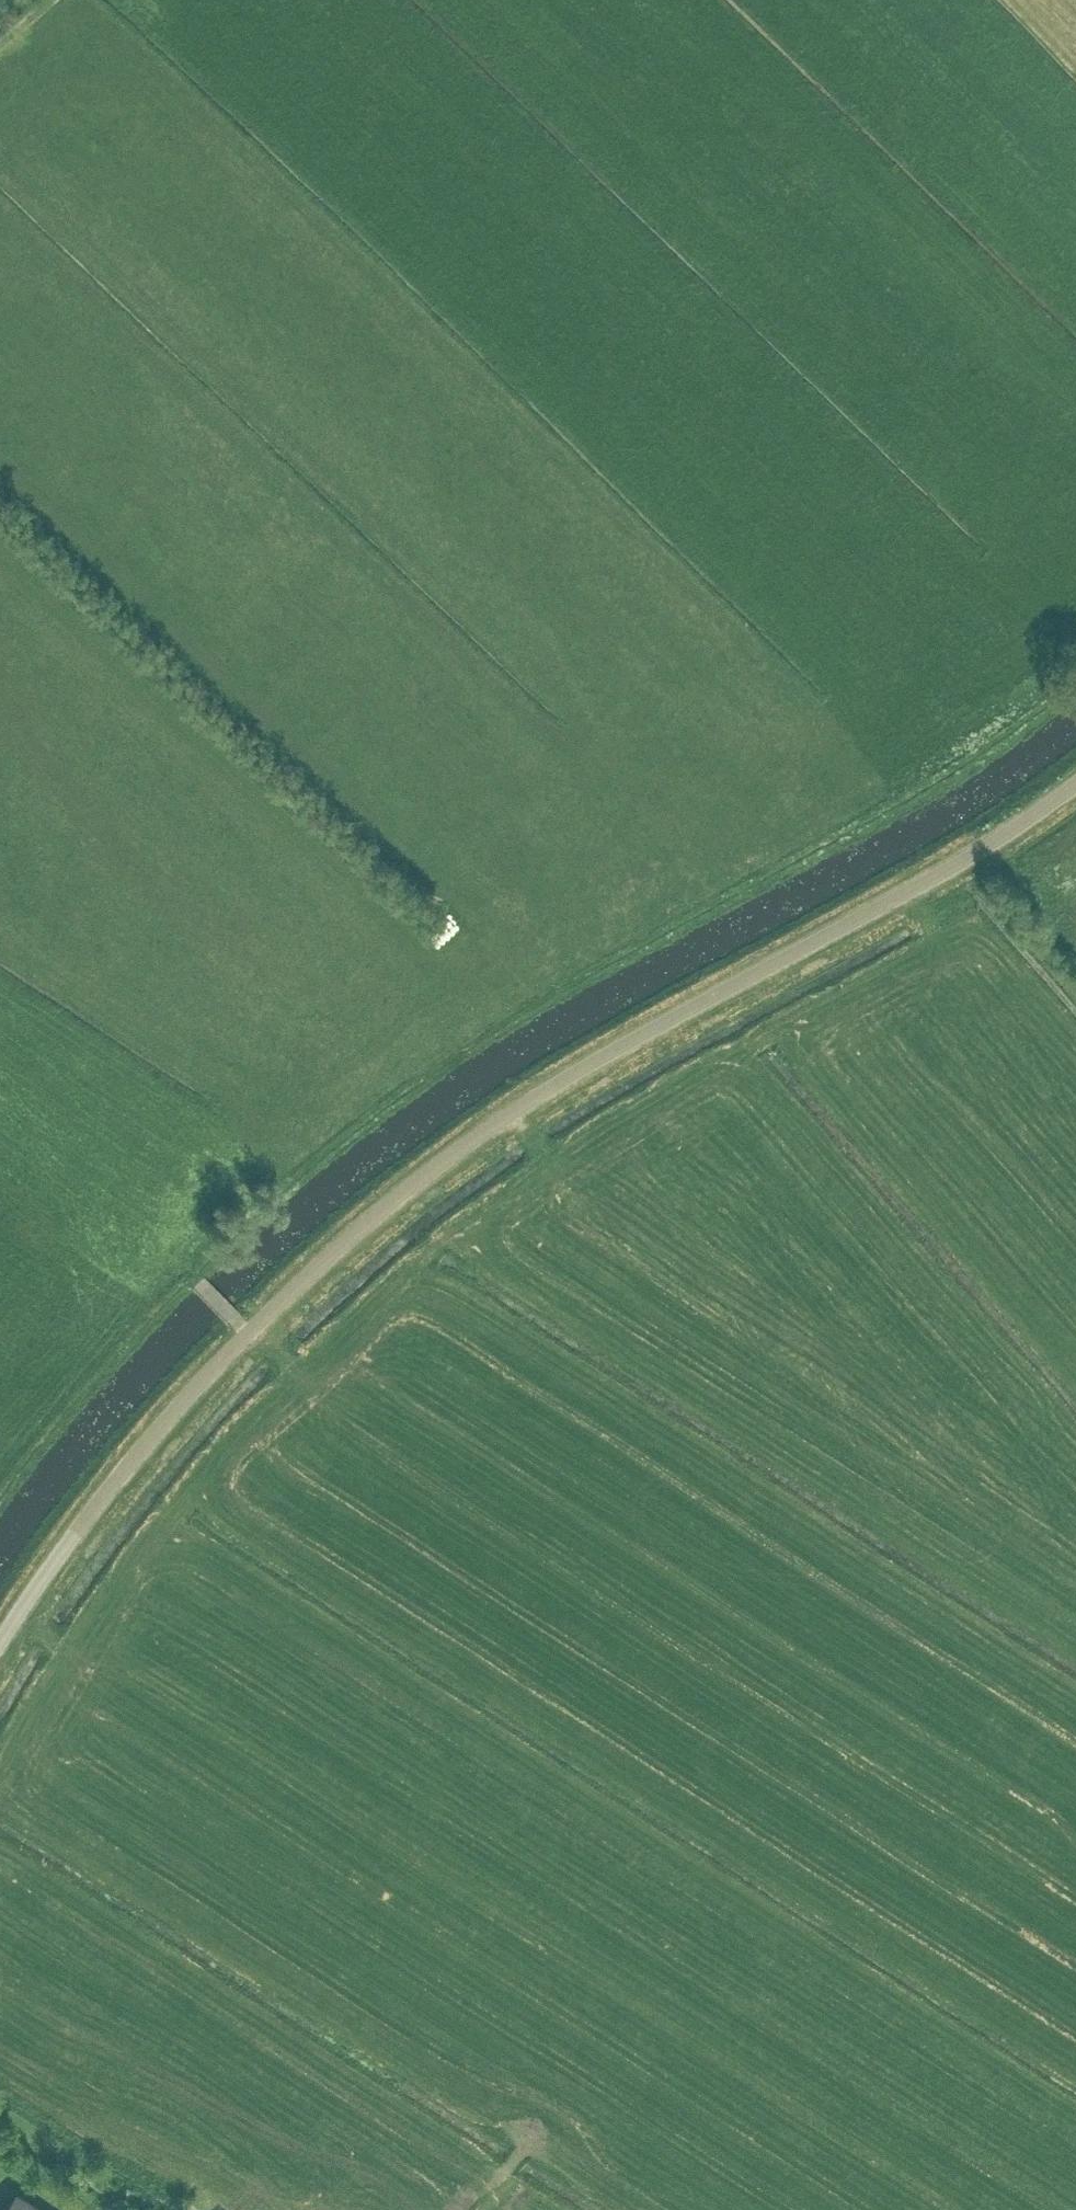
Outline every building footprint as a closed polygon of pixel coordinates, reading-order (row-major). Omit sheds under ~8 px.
[(17,2193),(5,2209),(43,2209),(17,2193)]
